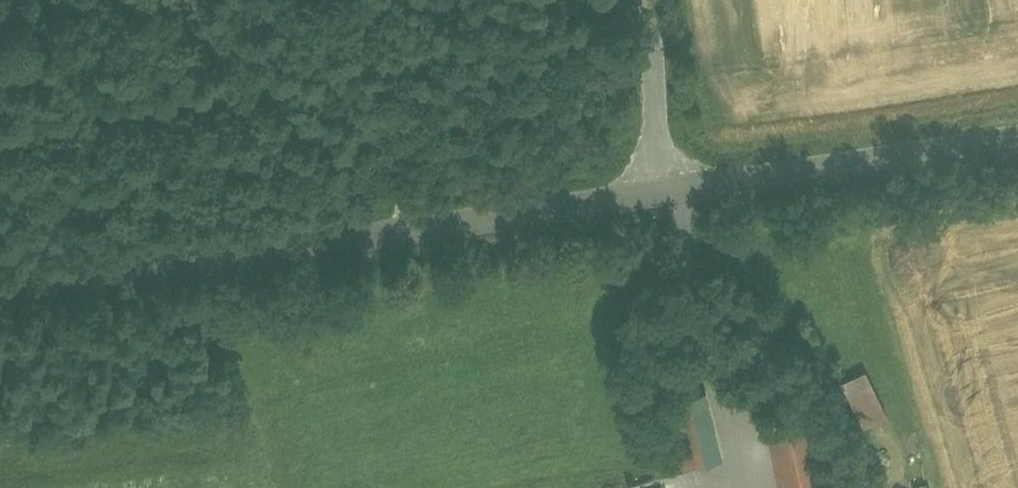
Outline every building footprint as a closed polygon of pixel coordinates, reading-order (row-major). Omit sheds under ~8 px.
[(868,367),(841,379),(862,426),(889,414),(868,367)] [(768,419),(783,487),(843,487),(826,407),(768,419)]
